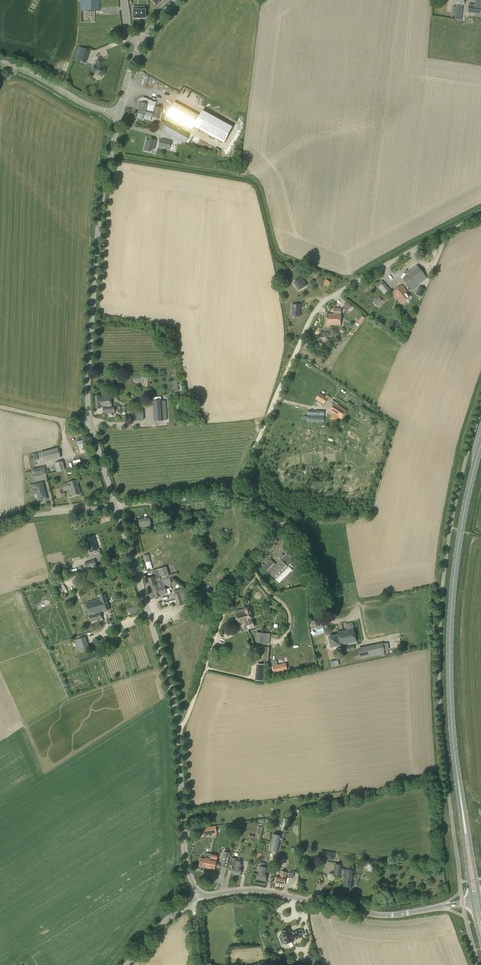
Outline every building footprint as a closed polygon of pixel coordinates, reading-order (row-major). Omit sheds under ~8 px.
[(100,0),(81,0),(81,22),(95,22),(95,11),(99,11),(100,0)] [(451,3),(454,3),(454,5),(454,7),(458,7),(457,15),(456,15),(455,19),(461,20),(463,5),(464,5),(464,0),(451,0),(451,3)] [(469,5),(468,13),(480,15),(480,6),(469,5)] [(139,9),(133,10),(133,19),(146,18),(146,9),(145,9),(145,6),(139,7),(139,9)] [(85,62),(89,50),(82,48),(78,60),(85,62)] [(103,68),(105,61),(98,59),(95,65),(92,72),(103,76),(105,69),(103,68)] [(143,120),(144,115),(145,114),(152,116),(156,102),(151,101),(151,100),(147,99),(143,98),(142,103),(141,103),(141,104),(139,103),(137,109),(139,109),(138,114),(139,114),(138,119),(143,120)] [(199,116),(174,102),(167,115),(192,129),(194,126),(224,143),(233,127),(202,110),(199,116)] [(160,118),(162,108),(155,107),(153,117),(160,118)] [(189,135),(166,122),(161,130),(185,143),(189,135)] [(146,140),(143,151),(150,153),(151,149),(155,150),(157,139),(150,138),(149,140),(146,140)] [(171,142),(164,140),(163,147),(170,149),(171,142)] [(411,290),(427,278),(417,265),(407,273),(408,276),(403,280),(411,290)] [(301,276),(293,282),(299,291),(307,285),(301,276)] [(384,283),(382,281),(377,284),(379,287),(378,287),(384,294),(390,290),(384,283)] [(411,296),(402,285),(392,293),(401,304),(411,296)] [(418,294),(423,296),(426,289),(421,287),(418,294)] [(350,310),(352,307),(351,306),(352,305),(345,301),(341,307),(348,311),(349,309),(350,310)] [(300,304),(291,304),(291,317),(300,317),(300,304)] [(341,314),(341,308),(334,308),(334,314),(326,314),(326,324),(341,325),(341,314)] [(361,325),(365,318),(362,316),(357,322),(361,325)] [(172,381),(174,392),(181,391),(179,379),(172,381)] [(324,404),(328,398),(325,397),(327,395),(321,391),(316,399),(324,404)] [(163,421),(163,420),(167,420),(166,401),(162,401),(162,400),(153,401),(155,422),(163,421)] [(112,402),(96,403),(96,408),(103,408),(104,413),(114,412),(114,407),(112,408),(112,402)] [(344,408),(335,402),(329,411),(334,415),(333,417),(331,416),(330,418),(335,421),(344,408)] [(324,422),(324,411),(316,410),(315,422),(324,422)] [(44,462),(60,458),(58,448),(42,452),(44,462)] [(57,472),(65,470),(63,461),(54,463),(57,472)] [(31,470),(33,477),(40,476),(38,468),(31,470)] [(68,483),(62,485),(64,490),(70,488),(73,496),(80,493),(77,480),(68,483)] [(36,489),(34,490),(35,494),(37,493),(39,500),(46,498),(43,483),(35,485),(36,489)] [(140,527),(151,525),(150,516),(139,518),(140,527)] [(95,542),(93,536),(87,538),(86,536),(82,538),(84,546),(87,545),(87,544),(88,544),(90,552),(97,549),(96,546),(95,546),(94,543),(95,542)] [(288,566),(294,560),(287,553),(276,564),(271,559),(264,566),(269,571),(276,579),(289,566),(288,566)] [(148,554),(143,556),(145,563),(148,571),(153,569),(148,554)] [(97,567),(94,560),(84,563),(86,568),(90,566),(91,568),(97,567)] [(150,590),(153,598),(161,596),(160,595),(167,593),(164,585),(162,580),(171,577),(170,574),(169,575),(166,566),(152,571),(153,576),(148,578),(149,581),(148,581),(148,583),(150,583),(151,586),(154,585),(155,588),(150,590)] [(80,588),(84,599),(94,595),(90,584),(80,588)] [(174,594),(175,600),(177,605),(177,606),(183,605),(182,601),(185,600),(185,598),(187,597),(187,594),(186,594),(184,594),(184,595),(183,592),(174,594)] [(201,593),(197,597),(203,603),(207,598),(201,593)] [(100,598),(85,603),(91,622),(102,618),(100,612),(109,609),(105,595),(100,597),(100,598)] [(173,606),(177,605),(175,600),(165,603),(164,601),(157,603),(159,610),(163,609),(163,607),(173,604),(173,606)] [(249,607),(236,611),(237,613),(236,613),(239,624),(245,622),(246,624),(247,624),(248,628),(254,627),(252,620),(249,607)] [(342,637),(343,644),(356,641),(353,628),(344,630),(345,636),(342,637)] [(331,647),(343,644),(342,637),(345,636),(344,630),(338,632),(338,634),(328,637),(331,647)] [(267,644),(268,633),(257,632),(256,643),(267,644)] [(105,646),(108,645),(108,643),(114,642),(112,635),(103,638),(105,646)] [(86,636),(78,639),(82,649),(90,646),(86,636)] [(360,659),(385,654),(382,643),(358,648),(360,659)] [(250,657),(253,646),(247,644),(245,649),(247,650),(245,656),(250,657)] [(276,662),(272,663),(274,674),(286,671),(284,665),(277,667),(276,662)] [(217,834),(216,826),(203,827),(204,835),(212,834),(217,834)] [(278,852),(281,836),(273,834),(269,850),(278,852)] [(227,867),(230,852),(224,851),(221,865),(227,867)] [(321,851),(320,859),(334,860),(335,852),(321,851)] [(212,853),(210,859),(208,868),(215,869),(215,867),(218,868),(219,864),(216,863),(218,854),(212,853)] [(208,868),(210,859),(201,857),(199,866),(208,868)] [(235,866),(241,868),(242,862),(236,860),(237,858),(232,857),(230,864),(235,865),(235,866)] [(365,859),(365,867),(375,868),(375,860),(365,859)] [(353,874),(354,870),(345,869),(342,869),(342,865),(335,864),(333,875),(344,876),(343,885),(352,886),(353,880),(354,880),(355,879),(355,878),(355,877),(355,875),(354,874),(353,874)] [(242,868),(241,868),(235,866),(233,866),(231,872),(240,874),(242,868)] [(265,874),(266,868),(261,867),(260,873),(258,872),(257,879),(265,881),(266,874),(265,874)] [(284,884),(287,872),(281,870),(280,876),(280,877),(277,877),(276,882),(284,884)] [(302,937),(299,929),(291,933),(289,929),(281,932),(282,935),(279,936),(281,941),(284,939),(285,944),(294,941),(294,940),(302,937)] [(317,957),(309,955),(307,961),(315,963),(317,957)]
